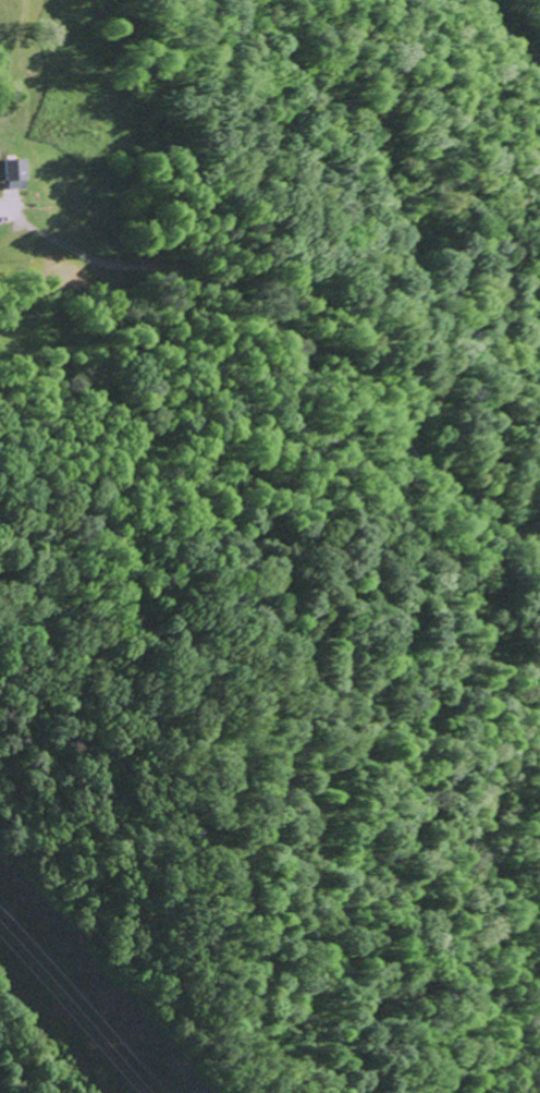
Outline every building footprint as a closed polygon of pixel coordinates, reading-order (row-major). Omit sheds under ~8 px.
[(11,159),(12,188),(32,188),(31,158),(11,159)]
